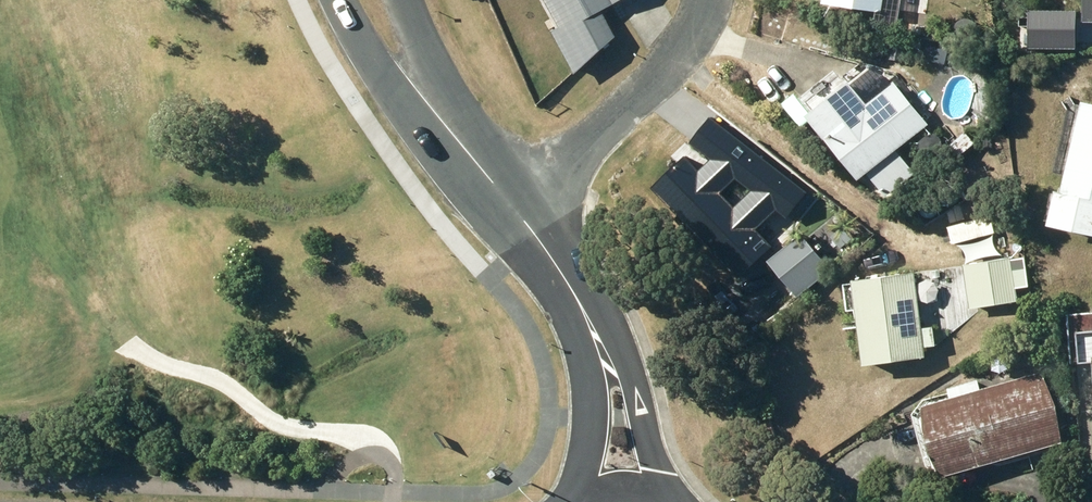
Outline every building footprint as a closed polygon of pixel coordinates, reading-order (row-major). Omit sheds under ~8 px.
[(549,28),(572,71),(614,34),(599,5),(609,0),(543,0),(556,24),(549,28)] [(1081,19),(1091,19),(1091,0),(1081,0),(1081,19)] [(1032,47),(1028,19),(1012,21),(1015,49),(1032,47)] [(920,40),(918,54),(929,56),(932,42),(920,40)] [(804,111),(856,175),(865,169),(884,193),(913,170),(894,147),(926,121),(890,76),(887,79),(874,64),(861,61),(840,77),(832,68),(797,95),(807,108),(804,111)] [(1051,222),(1091,230),(1091,101),(1078,98),(1051,222)] [(952,138),(941,148),(950,158),(961,148),(952,138)] [(724,160),(693,169),(714,247),(769,233),(756,182),(769,178),(764,159),(750,163),(749,160),(726,166),(724,160)] [(750,256),(738,267),(752,283),(764,272),(750,256)] [(1009,258),(963,263),(967,306),(1014,301),(1009,258)] [(921,343),(932,342),(930,324),(919,325),(913,270),(851,277),(860,361),(923,354),(921,343)] [(1065,310),(1068,359),(1091,358),(1091,370),(1091,309),(1065,310)] [(948,393),(919,401),(939,473),(1060,439),(1040,368),(978,385),(976,376),(945,385),(948,393)]
